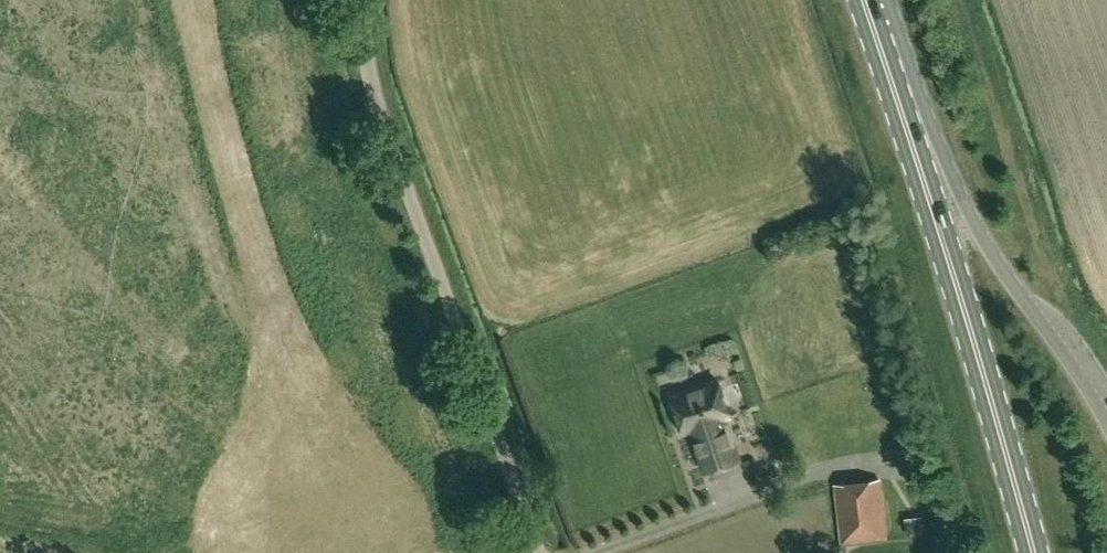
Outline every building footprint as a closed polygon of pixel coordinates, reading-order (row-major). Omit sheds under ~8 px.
[(12,181),(0,161),(0,189),(12,181)] [(692,428),(707,469),(740,458),(726,416),(731,414),(719,379),(673,394),(686,430),(692,428)] [(880,479),(837,484),(844,542),(887,537),(880,479)] [(906,521),(908,534),(926,532),(924,519),(906,521)]
